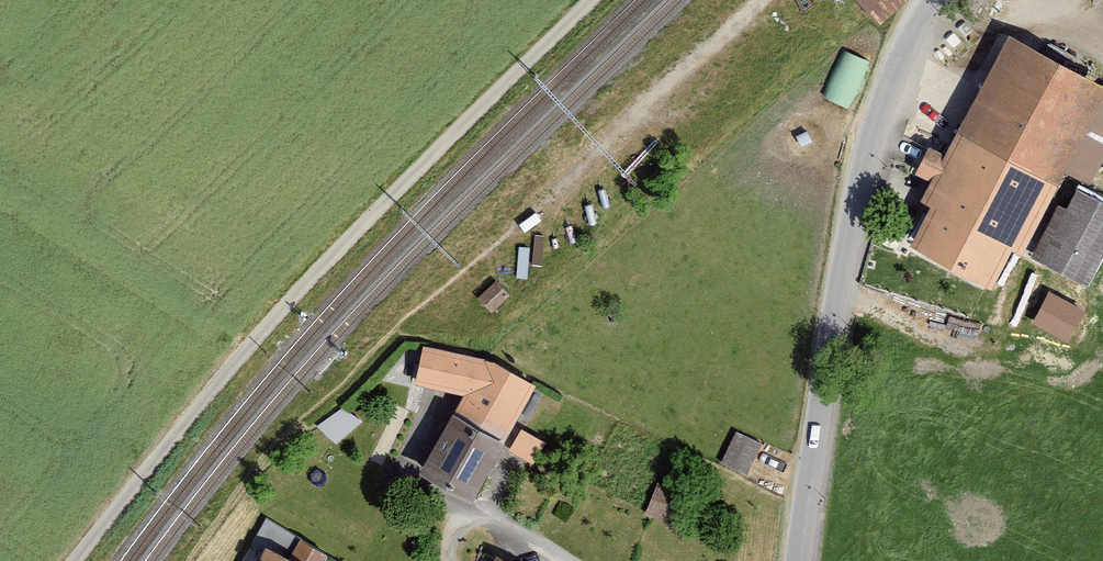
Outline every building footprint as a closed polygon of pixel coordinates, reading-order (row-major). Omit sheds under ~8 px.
[(885,23),(910,0),(864,0),(885,23)] [(1102,122),(1102,77),(1017,33),(953,157),(935,147),(922,172),(938,180),(929,197),(942,204),(920,246),(1004,289),(1025,250),(1034,254),(1102,122)] [(848,47),(828,93),(853,104),(874,58),(848,47)] [(1082,189),(1045,258),(1096,285),(1102,271),(1102,200),(1082,189)] [(496,314),(513,296),(499,283),(482,301),(496,314)] [(1082,329),(1094,306),(1058,287),(1046,310),(1082,329)] [(429,471),(481,501),(538,382),(490,359),(424,347),(419,386),(470,397),(429,471)] [(360,426),(343,407),(319,428),(336,447),(360,426)] [(510,447),(535,459),(547,435),(522,422),(510,447)] [(749,479),(765,445),(737,431),(720,465),(749,479)] [(679,490),(658,482),(645,515),(666,523),(679,490)] [(274,547),(267,560),(306,560),(274,547)]
